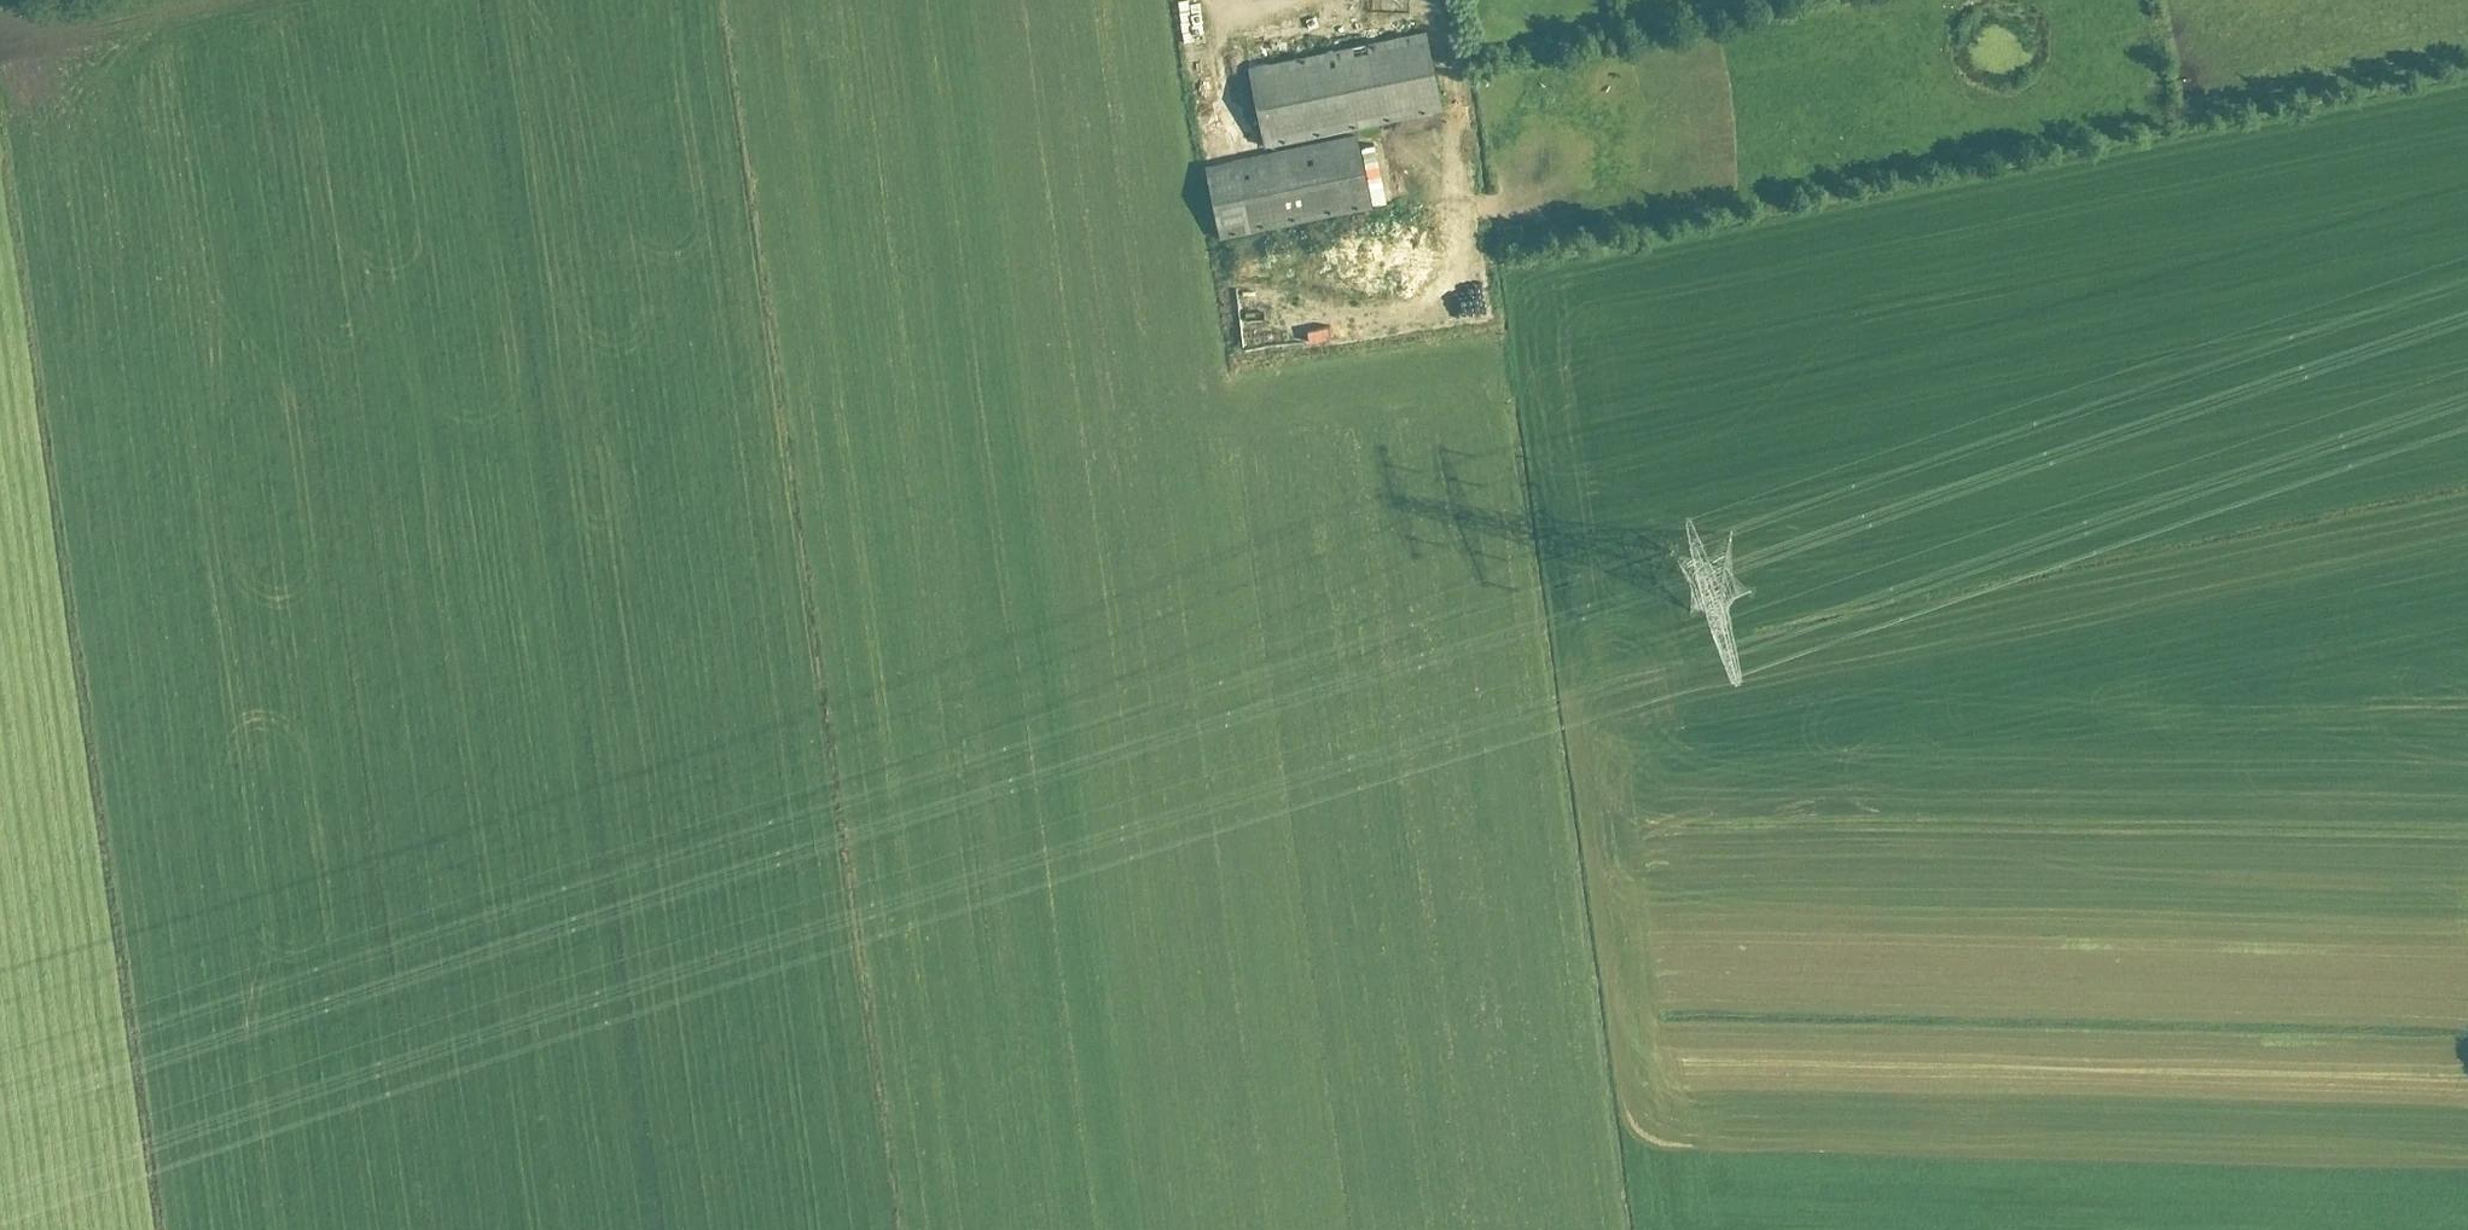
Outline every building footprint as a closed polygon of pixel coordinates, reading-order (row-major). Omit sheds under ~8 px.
[(1264,147),(1441,110),(1423,24),(1268,57),(1266,44),(1243,49),(1264,147)] [(1356,136),(1205,168),(1220,239),(1371,207),(1356,136)]
